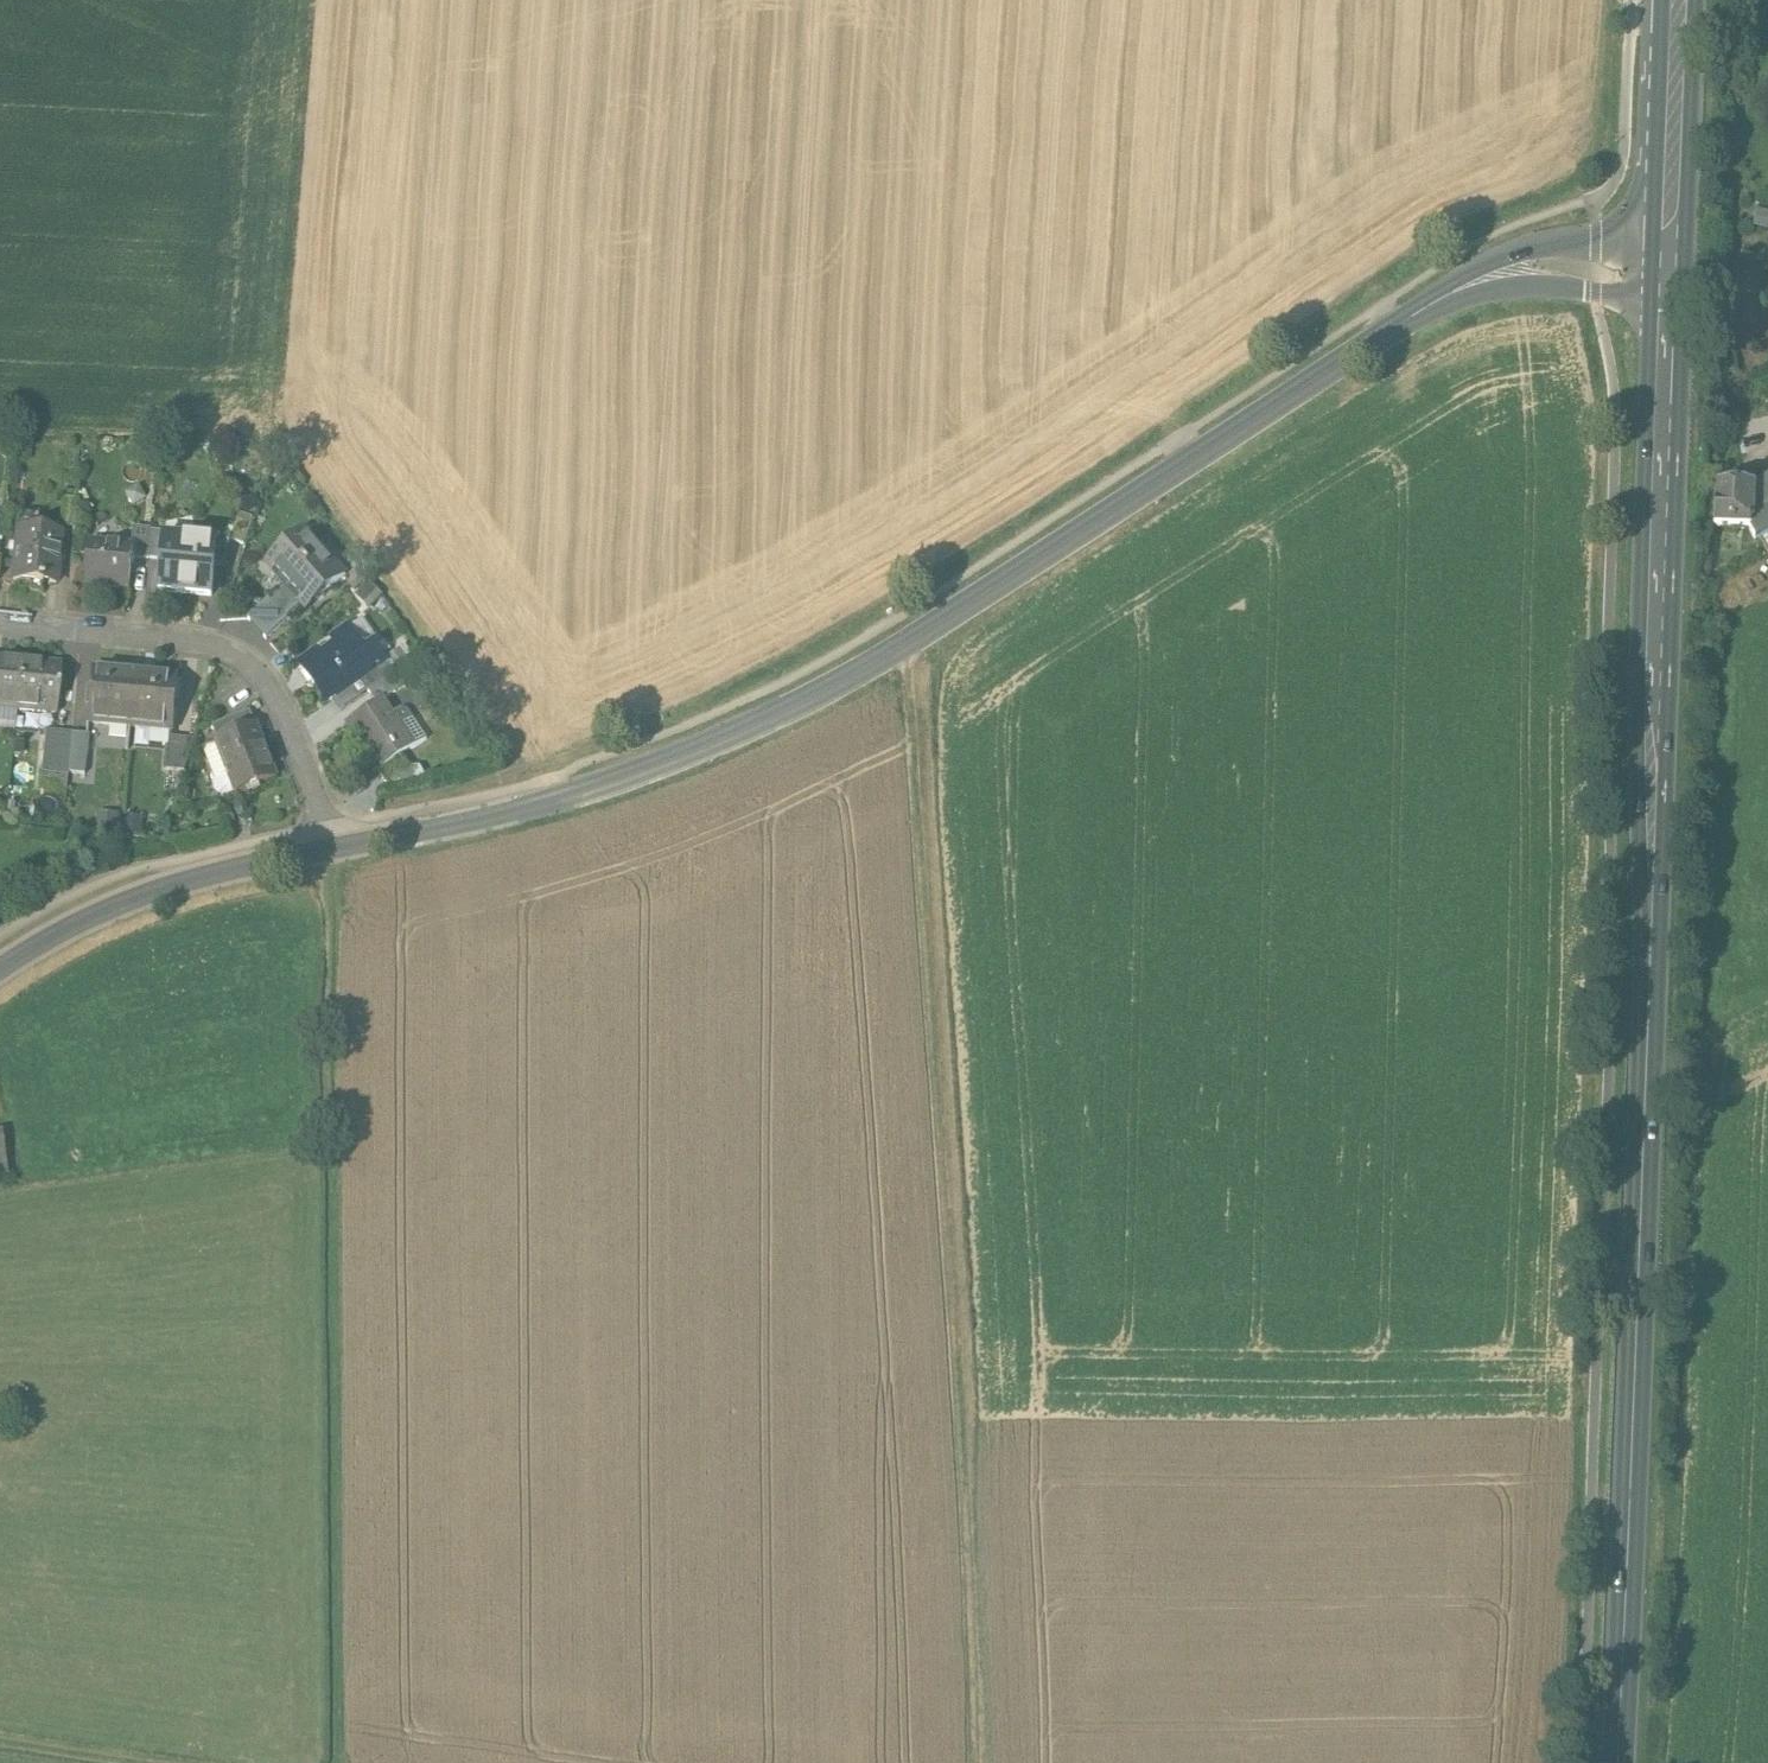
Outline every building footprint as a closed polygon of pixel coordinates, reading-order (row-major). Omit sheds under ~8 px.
[(1767,227),(1767,209),(1757,206),(1753,223),(1767,227)] [(1762,503),(1763,482),(1731,480),(1731,486),(1753,487),(1751,526),(1749,526),(1754,535),(1767,528),(1767,499),(1762,503)] [(1731,486),(1718,485),(1717,502),(1715,502),(1714,524),(1749,526),(1751,526),(1753,487),(1731,486)] [(77,501),(63,499),(60,527),(74,529),(77,501)] [(251,519),(239,515),(230,541),(243,545),(251,519)] [(150,531),(133,530),(132,549),(131,559),(147,560),(150,532),(150,531)] [(345,576),(304,530),(265,565),(267,567),(270,564),(289,585),(304,601),(300,604),(302,606),(313,596),(318,601),(345,576)] [(59,535),(17,531),(11,583),(40,586),(40,583),(55,585),(59,535)] [(164,533),(150,532),(147,560),(161,561),(163,538),(164,533)] [(216,543),(163,538),(161,561),(158,591),(211,596),(216,543)] [(132,549),(89,545),(85,586),(128,589),(131,559),(132,549)] [(289,585),(269,602),(284,619),(300,604),(304,601),(289,585)] [(268,601),(248,620),(266,639),(286,621),(284,619),(269,602),(268,601)] [(353,634),(320,657),(318,654),(301,665),(313,683),(317,680),(330,700),(360,680),(377,668),(376,667),(353,634)] [(0,660),(0,706),(16,707),(21,662),(0,660)] [(377,668),(360,680),(369,692),(395,675),(386,660),(376,667),(377,668)] [(59,665),(21,662),(16,707),(55,711),(59,665)] [(134,674),(93,669),(88,720),(109,722),(109,717),(130,719),(134,674)] [(176,678),(134,674),(130,719),(129,725),(151,727),(151,722),(169,723),(168,729),(171,730),(176,678)] [(395,675),(369,692),(377,705),(384,700),(403,687),(395,675)] [(377,705),(348,724),(365,750),(370,747),(383,767),(402,755),(427,739),(414,718),(412,719),(408,714),(406,712),(404,712),(402,712),(400,712),(394,716),(384,700),(377,705)] [(248,712),(213,724),(219,739),(253,726),(248,712)] [(219,739),(217,740),(235,791),(273,777),(255,726),(253,726),(219,739)] [(40,772),(84,773),(86,729),(42,728),(40,772)] [(194,738),(168,738),(165,770),(185,770),(194,738)] [(99,830),(117,831),(118,813),(100,812),(99,830)]
